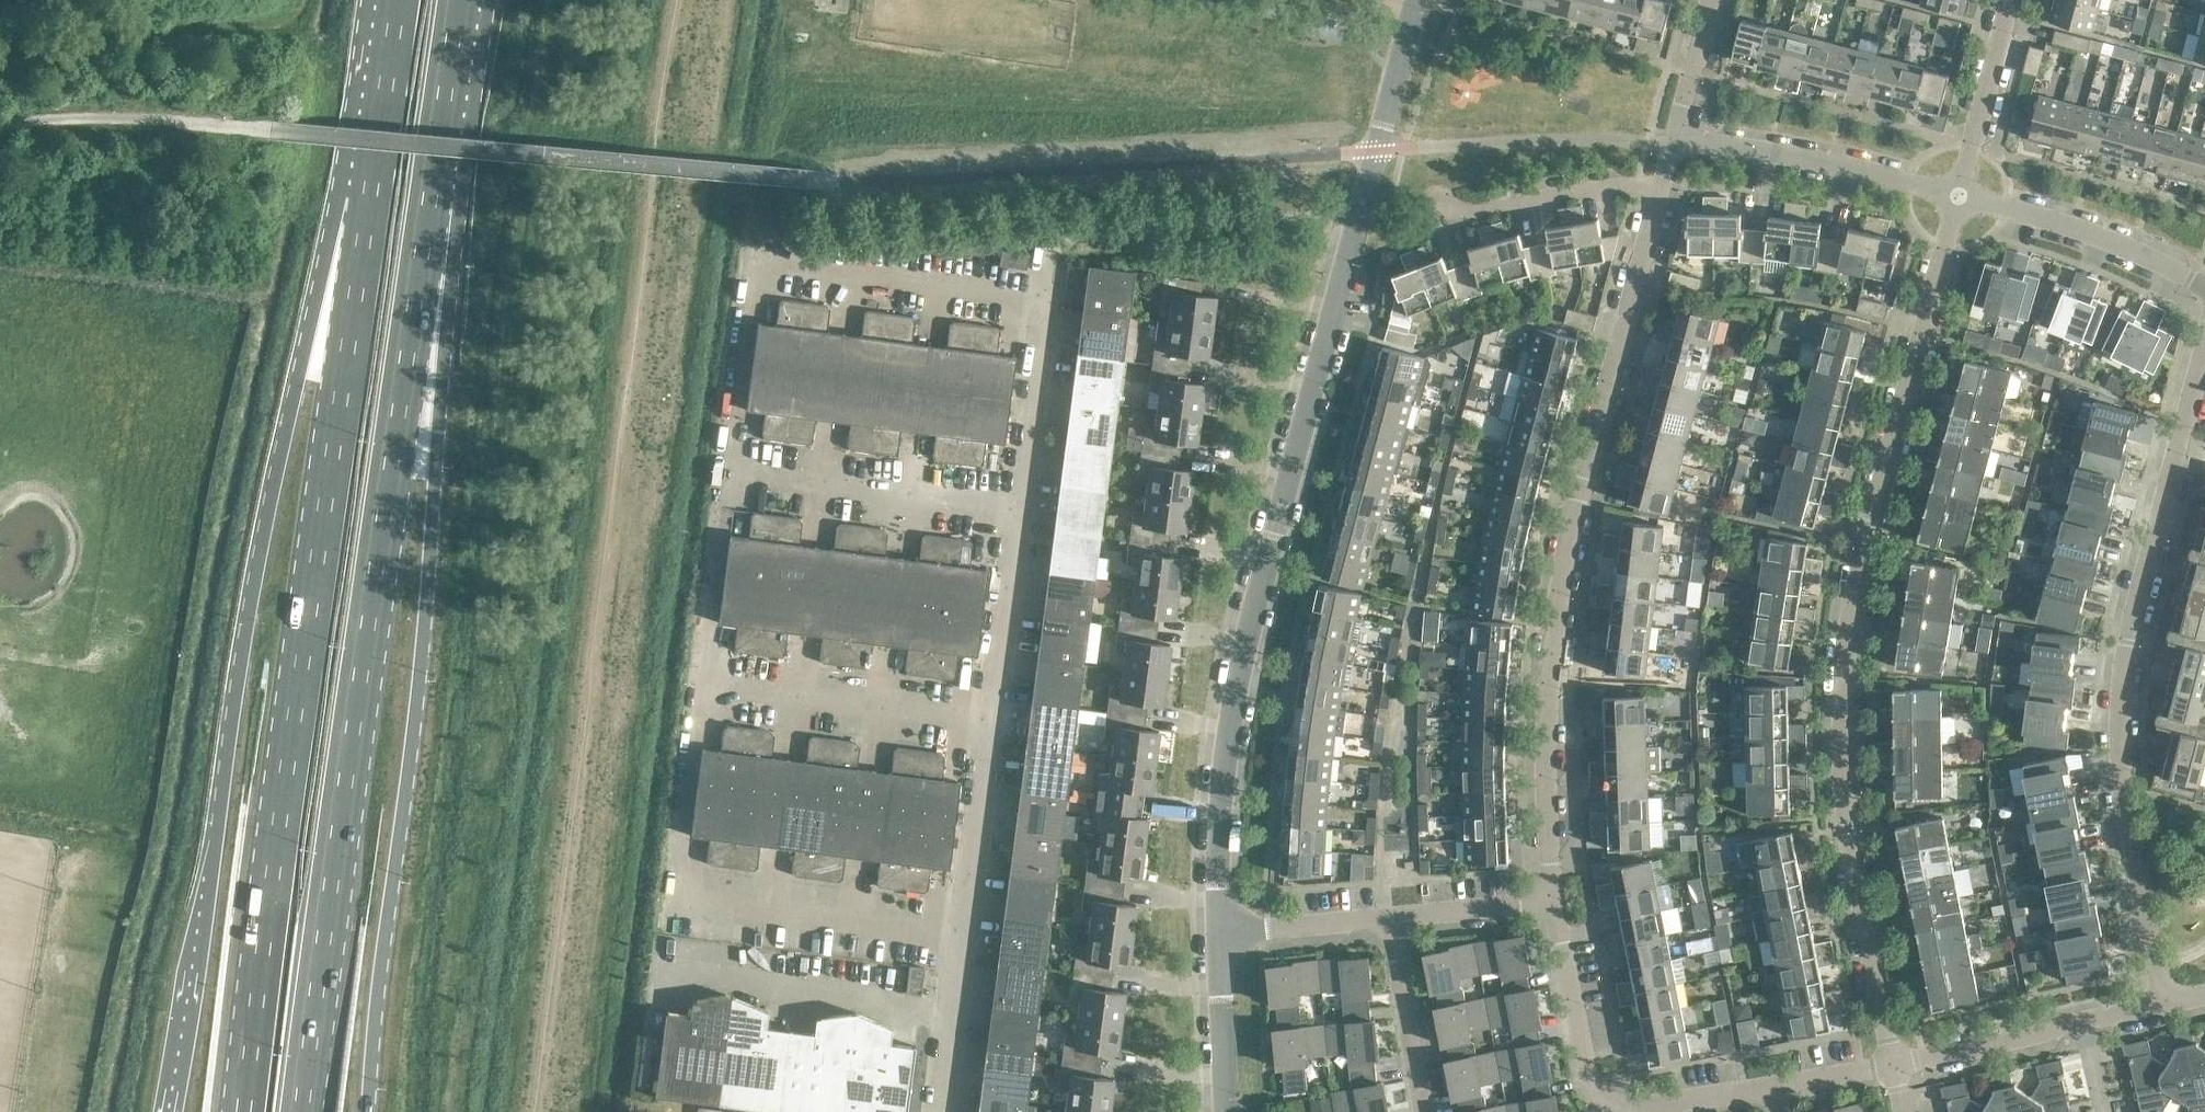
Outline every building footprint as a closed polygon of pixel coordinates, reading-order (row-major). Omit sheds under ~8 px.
[(1524,3),(1547,9),(1549,0),(1525,0),(1524,3)] [(1547,9),(1569,15),(1573,0),(1549,0),(1547,9)] [(1569,15),(1592,21),(1598,0),(1573,0),(1569,15)] [(1592,21),(1615,27),(1622,0),(1598,0),(1592,21)] [(1615,27),(1638,33),(1647,0),(1622,0),(1615,27)] [(1670,0),(1647,0),(1638,33),(1662,40),(1672,1),(1670,0)] [(1881,0),(1871,0),(1869,7),(1882,10),(1885,1),(1881,0)] [(1922,4),(1960,14),(1964,0),(1923,0),(1922,4)] [(2068,0),(2055,0),(2050,21),(2092,32),(2098,8),(2068,0)] [(2098,8),(2100,0),(2068,0),(2098,8)] [(2140,5),(2136,18),(2146,21),(2150,8),(2140,5)] [(1917,10),(1904,6),(1901,15),(1915,19),(1917,10)] [(1930,13),(1917,10),(1915,19),(1928,22),(1930,13)] [(2166,12),(2156,10),(2152,23),(2162,25),(2166,12)] [(1953,19),(1940,16),(1937,25),(1951,28),(1953,19)] [(2146,21),(2136,18),(2133,31),(2143,34),(2146,21)] [(1766,25),(1742,19),(1732,58),(1756,65),(1766,25)] [(2162,25),(2152,23),(2149,35),(2159,38),(2162,25)] [(1789,31),(1766,25),(1756,65),(1778,71),(1789,31)] [(1801,77),(1812,38),(1811,36),(1811,34),(1810,33),(1810,31),(1809,30),(1807,29),(1806,28),(1805,27),(1803,26),(1802,26),(1800,26),(1798,26),(1797,26),(1795,26),(1794,27),(1792,28),(1791,29),(1790,30),(1789,31),(1778,71),(1801,77)] [(2082,36),(2055,29),(2051,42),(2078,49),(2082,36)] [(2201,35),(2194,59),(2204,62),(2204,37),(2201,35)] [(2090,38),(2082,36),(2078,49),(2087,52),(2090,38)] [(1834,44),(1812,38),(1801,77),(1824,83),(1834,44)] [(1857,50),(1834,44),(1824,83),(1847,89),(1857,50)] [(2126,48),(2113,44),(2111,54),(2124,58),(2126,48)] [(2045,49),(2030,45),(2023,71),(2038,75),(2045,49)] [(2139,51),(2126,48),(2124,58),(2137,61),(2139,51)] [(1880,56),(1857,50),(1847,89),(1869,95),(1880,56)] [(1903,62),(1880,56),(1869,95),(1893,101),(1903,62)] [(2172,60),(2159,56),(2156,66),(2169,70),(2172,60)] [(2185,63),(2172,60),(2169,70),(2182,73),(2185,63)] [(1926,68),(1903,62),(1893,101),(1916,107),(1926,68)] [(1950,74),(1926,68),(1916,107),(1940,113),(1950,74)] [(2063,101),(2040,95),(2032,125),(2031,125),(2029,132),(2030,132),(2028,137),(2052,143),(2063,101)] [(2086,107),(2063,101),(2052,143),(2075,149),(2086,107)] [(2109,113),(2086,107),(2075,149),(2098,155),(2109,113)] [(2132,119),(2109,113),(2098,155),(2121,161),(2132,119)] [(2155,126),(2132,119),(2121,161),(2144,168),(2155,126)] [(2178,132),(2155,126),(2144,168),(2166,174),(2178,132)] [(2201,138),(2178,132),(2166,174),(2190,180),(2201,138)] [(2201,138),(2190,180),(2204,184),(2204,139),(2201,138)] [(1716,196),(1704,196),(1704,197),(1708,197),(1708,200),(1704,200),(1704,209),(1707,209),(1707,213),(1691,213),(1691,212),(1689,212),(1689,231),(1683,231),(1684,231),(1682,230),(1676,254),(1677,254),(1714,254),(1716,196)] [(1728,196),(1716,196),(1714,254),(1739,255),(1739,261),(1752,262),(1755,229),(1741,228),(1741,213),(1740,213),(1740,214),(1724,214),(1724,209),(1728,209),(1728,200),(1724,200),(1724,197),(1728,197),(1728,196)] [(1798,202),(1786,200),(1786,202),(1789,202),(1789,205),(1785,205),(1784,213),(1788,214),(1787,218),(1771,216),(1771,215),(1770,215),(1768,230),(1755,229),(1752,262),(1765,262),(1766,257),(1790,260),(1798,202)] [(1810,203),(1798,202),(1790,260),(1815,263),(1814,269),(1827,271),(1833,239),(1820,236),(1821,222),(1820,221),(1820,222),(1804,220),(1804,216),(1808,216),(1809,208),(1805,207),(1806,204),(1809,205),(1810,203)] [(1582,205),(1582,204),(1570,206),(1580,264),(1611,259),(1612,259),(1619,234),(1617,234),(1602,237),(1599,218),(1597,218),(1597,219),(1581,222),(1580,217),(1584,217),(1583,208),(1579,209),(1578,206),(1582,205)] [(1580,264),(1570,206),(1558,208),(1558,209),(1562,209),(1563,212),(1559,212),(1560,221),(1564,220),(1565,225),(1549,227),(1549,226),(1547,227),(1550,241),(1537,244),(1544,276),(1556,273),(1555,268),(1580,264)] [(1879,216),(1867,214),(1867,215),(1870,216),(1870,219),(1866,218),(1864,226),(1868,227),(1867,232),(1851,228),(1851,227),(1850,227),(1846,241),(1833,239),(1827,271),(1840,274),(1841,268),(1865,274),(1879,216)] [(1890,219),(1879,216),(1865,274),(1891,280),(1900,239),(1899,238),(1899,239),(1883,235),(1884,231),(1887,232),(1889,223),(1886,223),(1886,220),(1890,220),(1890,219)] [(1502,222),(1501,220),(1490,224),(1506,280),(1529,274),(1531,279),(1544,276),(1537,244),(1523,247),(1519,233),(1518,233),(1518,234),(1502,238),(1501,234),(1505,233),(1503,225),(1499,226),(1498,223),(1502,222)] [(1506,280),(1490,224),(1478,227),(1479,228),(1482,227),(1483,230),(1479,231),(1482,239),(1485,238),(1487,243),(1471,247),(1470,246),(1469,247),(1473,261),(1460,265),(1471,296),(1483,292),(1482,287),(1506,280)] [(1423,247),(1423,245),(1412,250),(1433,304),(1456,295),(1458,301),(1471,296),(1460,265),(1447,270),(1442,256),(1441,256),(1441,257),(1426,263),(1424,259),(1428,258),(1425,250),(1421,251),(1420,248),(1423,247)] [(1001,250),(999,266),(1027,269),(1029,254),(1001,250)] [(1433,304),(1412,250),(1400,254),(1401,255),(1405,254),(1406,257),(1402,258),(1405,266),(1409,265),(1410,269),(1395,275),(1395,274),(1394,275),(1401,293),(1398,294),(1397,293),(1391,315),(1385,339),(1413,347),(1417,333),(1409,331),(1412,320),(1409,314),(1433,304)] [(2002,265),(1986,261),(1974,302),(1987,306),(1983,318),(1998,323),(2001,310),(2011,276),(1999,273),(2002,265)] [(1091,266),(1089,265),(1083,311),(1127,316),(1132,274),(1133,274),(1133,272),(1090,267),(1091,266)] [(1700,278),(1672,271),(1668,284),(1697,292),(1700,278)] [(2041,276),(2025,272),(2023,279),(2011,276),(2001,310),(2029,318),(2041,276)] [(1197,280),(1163,276),(1157,320),(1211,327),(1215,296),(1214,296),(1214,297),(1195,295),(1197,280)] [(2055,281),(2040,321),(2066,332),(2079,299),(2068,294),(2070,287),(2055,281)] [(2108,302),(2093,296),(2091,303),(2079,299),(2066,332),(2063,340),(2066,344),(2071,348),(2078,351),(2084,351),(2090,350),(2099,325),(2105,327),(2113,311),(2106,307),(2108,302)] [(1860,297),(1856,310),(1885,318),(1889,304),(1860,297)] [(758,322),(752,366),(796,372),(805,302),(782,299),(779,302),(776,324),(758,322)] [(827,305),(805,302),(796,372),(838,377),(844,333),(827,331),(830,309),(827,305)] [(1720,317),(1680,307),(1676,322),(1671,321),(1672,319),(1659,316),(1656,328),(1713,343),(1720,317)] [(1568,308),(1565,322),(1594,329),(1597,316),(1568,308)] [(2137,315),(2122,308),(2119,314),(2113,311),(2105,327),(2111,330),(2103,347),(2129,359),(2144,327),(2133,322),(2137,315)] [(861,335),(844,333),(838,377),(881,383),(890,313),(868,310),(864,313),(861,335)] [(1127,316),(1083,311),(1078,354),(1121,360),(1127,316)] [(912,316),(890,313),(881,383),(923,388),(929,344),(912,342),(915,320),(912,316)] [(1211,327),(1157,320),(1152,364),(1185,368),(1187,355),(1206,357),(1206,358),(1207,358),(1211,327)] [(1866,330),(1826,320),(1820,345),(1876,360),(1880,348),(1867,345),(1866,347),(1862,346),(1866,330)] [(946,347),(929,344),(923,388),(966,394),(975,324),(953,321),(949,324),(946,347)] [(997,327),(975,324),(966,394),(1010,400),(1016,356),(997,353),(1000,331),(997,327)] [(2173,333),(2159,326),(2155,333),(2144,327),(2129,359),(2154,372),(2173,333)] [(1496,342),(1500,328),(1483,333),(1482,339),(1491,341),(1496,342)] [(1578,339),(1537,328),(1530,352),(1575,363),(1572,362),(1578,339)] [(1713,343),(1656,328),(1653,339),(1666,342),(1666,340),(1671,341),(1667,356),(1707,367),(1713,343)] [(1967,330),(1964,343),(1990,350),(1994,337),(1967,330)] [(1771,332),(1765,356),(1777,359),(1783,335),(1771,332)] [(2002,339),(1994,337),(1990,350),(1999,352),(2002,339)] [(1491,341),(1482,339),(1479,351),(1487,354),(1491,341)] [(2048,352),(2049,350),(2028,342),(2022,356),(2044,364),(2048,352)] [(1876,360),(1820,345),(1813,369),(1853,380),(1857,365),(1861,366),(1861,368),(1873,372),(1876,360)] [(1428,358),(1383,346),(1377,369),(1373,368),(1426,382),(1431,363),(1428,358)] [(1517,372),(1524,374),(1565,385),(1571,363),(1575,364),(1575,363),(1530,352),(1523,349),(1517,372)] [(2048,352),(2044,364),(2052,367),(2057,355),(2048,352)] [(1121,360),(1078,354),(1072,397),(1115,403),(1121,360)] [(2066,358),(2057,355),(2052,367),(2061,371),(2066,358)] [(1707,367),(1667,356),(1663,371),(1659,370),(1659,367),(1647,364),(1644,376),(1700,391),(1707,367)] [(2012,372),(1966,360),(1961,377),(1948,374),(1946,382),(2005,398),(2005,397),(2017,397),(2021,380),(2011,375),(2012,372)] [(1185,368),(1152,364),(1148,389),(1158,393),(1156,408),(1200,414),(1204,383),(1202,383),(1202,384),(1184,382),(1185,368)] [(796,372),(752,366),(746,410),(765,413),(762,435),(764,438),(787,441),(796,372)] [(1426,382),(1373,368),(1373,369),(1376,370),(1371,392),(1408,402),(1412,403),(1420,405),(1426,382)] [(1761,369),(1758,379),(1769,382),(1771,372),(1761,369)] [(1853,380),(1813,369),(1807,393),(1864,408),(1867,397),(1854,393),(1854,396),(1849,394),(1853,380)] [(1482,374),(1473,371),(1470,384),(1479,387),(1482,374)] [(838,377),(796,372),(787,441),(809,444),(812,441),(815,419),(833,421),(838,377)] [(2045,373),(2041,386),(2051,388),(2054,375),(2045,373)] [(1565,385),(1524,374),(1518,397),(1563,409),(1563,408),(1559,407),(1565,385)] [(2111,374),(2106,386),(2114,390),(2120,379),(2111,374)] [(1737,375),(1733,390),(1748,393),(1752,379),(1737,375)] [(1700,391),(1644,376),(1640,387),(1653,391),(1654,389),(1658,390),(1654,404),(1694,415),(1700,391)] [(881,383),(838,377),(833,421),(850,424),(847,446),(850,449),(872,452),(881,383)] [(1456,377),(1453,390),(1461,392),(1465,379),(1456,377)] [(2128,383),(2120,379),(2114,390),(2122,394),(2128,383)] [(1758,380),(1755,392),(1765,395),(1768,383),(1758,380)] [(2005,398),(1946,382),(1944,391),(1957,394),(1952,411),(1998,423),(2005,398)] [(923,388),(881,383),(872,452),(894,455),(897,453),(900,430),(918,433),(923,388)] [(1479,387),(1470,384),(1466,397),(1475,399),(1479,387)] [(966,394),(923,388),(918,433),(935,435),(932,457),(935,461),(957,463),(966,394)] [(1461,392),(1453,390),(1449,403),(1458,405),(1461,392)] [(1412,403),(1408,402),(1371,392),(1365,415),(1361,414),(1406,426),(1412,403)] [(1864,408),(1807,393),(1801,418),(1840,428),(1844,413),(1849,415),(1848,417),(1861,420),(1864,408)] [(1010,400),(966,394),(957,463),(979,466),(983,464),(986,441),(1004,444),(1010,400)] [(1115,403),(1072,397),(1066,441),(1110,447),(1115,403)] [(1563,409),(1518,397),(1512,420),(1553,431),(1559,409),(1563,410),(1563,409)] [(2139,412),(2097,401),(2089,429),(2124,438),(2127,426),(2134,428),(2139,412)] [(1694,415),(1654,404),(1650,419),(1646,418),(1646,416),(1634,412),(1631,424),(1688,439),(1694,415)] [(1732,406),(1728,422),(1741,425),(1745,409),(1732,406)] [(1200,414),(1156,408),(1154,424),(1144,425),(1140,451),(1174,455),(1176,442),(1194,444),(1194,445),(1196,445),(1200,414)] [(1998,423),(1952,411),(1939,408),(1937,416),(1950,420),(1946,437),(1992,449),(1998,423)] [(2065,413),(2052,409),(2050,418),(2062,421),(2065,413)] [(1747,412),(1743,427),(1753,430),(1757,415),(1747,412)] [(1410,427),(1406,426),(1361,414),(1361,415),(1364,416),(1358,438),(1404,450),(1410,427)] [(1470,419),(1461,417),(1458,430),(1466,432),(1470,419)] [(1840,428),(1801,418),(1794,442),(1851,457),(1854,445),(1841,442),(1841,444),(1836,443),(1840,428)] [(2062,421),(2050,418),(2047,427),(2060,430),(2062,421)] [(1553,431),(1512,420),(1506,443),(1551,455),(1551,454),(1547,453),(1553,431)] [(1444,423),(1441,435),(1450,438),(1453,425),(1444,423)] [(1688,439),(1631,424),(1628,436),(1640,439),(1641,437),(1645,438),(1641,453),(1681,463),(1688,439)] [(1743,429),(1739,443),(1749,445),(1754,442),(1757,432),(1743,429)] [(2124,438),(2089,429),(2082,455),(2124,466),(2128,452),(2120,450),(2124,438)] [(1466,432),(1458,430),(1454,443),(1463,445),(1466,432)] [(1992,449),(1946,437),(1933,433),(1930,442),(1943,445),(1939,462),(1985,474),(1992,449)] [(1450,438),(1441,435),(1438,448),(1447,451),(1450,438)] [(1404,450),(1358,438),(1353,460),(1349,459),(1349,460),(1393,472),(1398,473),(1404,450)] [(1110,447),(1066,441),(1061,484),(1104,490),(1110,447)] [(1851,457),(1794,442),(1788,466),(1827,476),(1831,462),(1836,463),(1835,465),(1848,468),(1851,457)] [(1551,455),(1506,443),(1500,467),(1541,477),(1547,454),(1551,455)] [(1174,455),(1140,451),(1137,476),(1147,480),(1145,495),(1189,501),(1193,470),(1191,470),(1191,471),(1172,468),(1174,455)] [(1681,463),(1641,453),(1637,467),(1633,466),(1634,464),(1621,461),(1618,472),(1675,487),(1681,463)] [(2124,466),(2082,455),(2075,482),(2109,491),(2113,479),(2120,481),(2124,466)] [(1738,458),(1733,475),(1746,479),(1750,462),(1738,458)] [(1985,474),(1939,462),(1926,458),(1924,467),(1937,471),(1932,487),(1978,500),(1985,474)] [(1393,472),(1349,460),(1352,461),(1346,484),(1387,495),(1393,472)] [(2051,466),(2038,463),(2036,471),(2048,475),(2051,466)] [(1458,468),(1449,466),(1446,479),(1455,481),(1458,468)] [(1827,476),(1788,466),(1781,490),(1838,505),(1841,493),(1829,490),(1828,492),(1824,491),(1827,476)] [(1541,477),(1500,467),(1494,491),(1540,501),(1540,500),(1536,499),(1541,477)] [(1432,469),(1429,481),(1438,484),(1441,471),(1432,469)] [(2015,471),(2012,481),(2025,485),(2028,474),(2015,471)] [(2048,475),(2036,471),(2033,480),(2046,484),(2048,475)] [(1675,487),(1618,472),(1615,484),(1627,487),(1628,485),(1632,486),(1628,502),(1668,513),(1675,487)] [(1733,478),(1729,491),(1743,495),(1746,481),(1733,478)] [(1455,481),(1446,479),(1443,492),(1452,494),(1455,481)] [(1438,484),(1429,481),(1426,494),(1435,497),(1438,484)] [(2109,491),(2075,482),(2068,509),(2110,520),(2114,505),(2106,503),(2109,491)] [(1104,490),(1061,484),(1055,528),(1098,533),(1104,490)] [(1387,495),(1346,484),(1340,506),(1337,505),(1337,506),(1381,518),(1387,495)] [(1978,500),(1932,487),(1919,484),(1917,493),(1930,496),(1925,513),(1971,525),(1978,500)] [(1771,501),(1778,503),(1775,515),(1814,526),(1819,510),(1823,511),(1822,513),(1835,517),(1838,505),(1781,490),(1767,486),(1765,494),(1771,501)] [(1540,501),(1494,491),(1489,514),(1531,523),(1536,500),(1540,501)] [(1189,501),(1145,495),(1143,511),(1132,512),(1129,537),(1163,542),(1165,528),(1183,531),(1183,532),(1185,532),(1189,501)] [(1707,496),(1706,502),(1710,508),(1717,510),(1719,499),(1707,496)] [(1381,518),(1337,506),(1336,506),(1340,507),(1334,530),(1375,540),(1381,518)] [(1971,525),(1925,513),(1912,509),(1910,518),(1923,521),(1918,539),(1964,551),(1971,525)] [(2110,520),(2068,509),(2061,535),(2095,544),(2098,532),(2106,534),(2110,520)] [(730,535),(724,579),(768,585),(777,515),(755,512),(751,515),(748,537),(730,535)] [(1421,514),(1417,527),(1426,530),(1429,517),(1421,514)] [(1531,523),(1489,514),(1484,538),(1487,539),(1525,546),(1529,547),(1529,546),(1526,545),(1531,523)] [(799,518),(777,515),(768,585),(810,590),(816,546),(799,544),(802,521),(799,518)] [(1448,517),(1439,516),(1437,529),(1446,530),(1448,517)] [(2037,519),(2024,516),(2021,524),(2034,528),(2037,519)] [(1664,525),(1623,520),(1621,536),(1617,536),(1617,534),(1604,532),(1603,544),(1661,551),(1664,525)] [(834,548),(816,546),(810,590),(853,596),(862,526),(840,523),(836,526),(834,548)] [(2034,528),(2021,524),(2019,533),(2032,537),(2034,528)] [(2200,524),(2194,546),(2204,549),(2204,525),(2200,524)] [(884,529),(862,526),(853,596),(896,601),(901,557),(884,555),(887,533),(884,529)] [(1426,530),(1417,527),(1414,540),(1423,542),(1426,530)] [(1098,533),(1055,528),(1049,571),(1093,577),(1098,533)] [(1446,530),(1437,529),(1435,542),(1444,544),(1446,530)] [(1375,540),(1334,530),(1328,552),(1325,551),(1324,551),(1369,563),(1375,540)] [(919,559),(901,557),(896,601),(938,607),(947,537),(925,534),(922,537),(919,559)] [(2095,544),(2061,535),(2054,562),(2096,573),(2100,558),(2092,556),(2095,544)] [(1808,542),(1767,536),(1763,562),(1821,571),(1823,559),(1810,557),(1810,559),(1806,558),(1808,542)] [(970,540),(947,537),(938,607),(982,613),(988,568),(969,566),(972,544),(970,540)] [(1163,542),(1129,537),(1126,563),(1136,567),(1134,582),(1177,588),(1181,557),(1180,557),(1180,558),(1161,555),(1163,542)] [(1718,537),(1716,554),(1727,556),(1730,539),(1718,537)] [(1487,539),(1484,538),(1480,563),(1522,569),(1525,546),(1529,547),(1525,546),(1487,539)] [(1695,541),(1693,554),(1708,556),(1710,543),(1695,541)] [(1661,551),(1603,544),(1601,556),(1614,558),(1614,555),(1619,556),(1617,571),(1658,576),(1661,551)] [(2194,546),(2191,548),(2189,552),(2189,557),(2190,559),(2184,582),(2204,588),(2204,549),(2194,546)] [(1396,549),(1391,568),(1406,572),(1409,560),(1411,553),(1396,549)] [(1369,563),(1324,551),(1324,552),(1328,553),(1322,576),(1363,587),(1369,563)] [(1992,552),(1989,563),(2003,567),(2006,556),(1992,552)] [(1692,556),(1691,565),(1706,566),(1707,558),(1692,556)] [(1406,572),(1405,573),(1414,575),(1418,562),(1409,560),(1406,572)] [(1960,568),(1913,561),(1910,578),(1897,576),(1895,585),(1909,587),(1956,595),(1960,568)] [(1821,571),(1763,562),(1760,586),(1800,593),(1803,578),(1807,578),(1807,581),(1820,583),(1821,571)] [(2096,573),(2054,562),(2047,588),(2081,597),(2084,586),(2092,588),(2096,573)] [(1522,569),(1480,563),(1476,586),(1522,594),(1522,593),(1518,592),(1522,569)] [(1440,567),(1431,565),(1429,578),(1438,580),(1440,567)] [(2007,570),(2006,579),(2019,581),(2020,572),(2007,570)] [(1093,577),(1049,571),(1044,615),(1087,620),(1093,577)] [(1658,576),(1617,571),(1615,586),(1611,585),(1611,583),(1598,582),(1596,594),(1655,601),(1658,576)] [(1414,575),(1405,573),(1402,586),(1411,588),(1414,575)] [(1438,580),(1429,578),(1427,592),(1436,593),(1438,580)] [(768,585),(724,579),(718,623),(737,625),(734,648),(737,651),(759,654),(768,585)] [(2019,581),(2006,579),(2004,588),(2017,590),(2019,581)] [(1177,588),(1134,582),(1132,598),(1121,599),(1118,624),(1151,629),(1153,615),(1172,618),(1172,619),(1173,619),(1177,588)] [(2184,582),(2178,605),(2204,612),(2204,588),(2184,582)] [(1361,593),(1320,584),(1315,608),(1311,607),(1356,617),(1361,593)] [(810,590),(768,585),(759,654),(781,657),(785,654),(787,632),(805,634),(810,590)] [(1522,594),(1476,586),(1472,611),(1514,617),(1518,593),(1522,594)] [(1800,593),(1760,586),(1756,611),(1814,620),(1816,608),(1803,606),(1803,608),(1798,608),(1800,593)] [(1956,595),(1909,587),(1906,604),(1892,602),(1891,611),(1904,613),(1951,621),(1956,595)] [(2081,597),(2047,588),(2040,616),(2081,627),(2086,612),(2078,610),(2081,597)] [(853,596),(810,590),(805,634),(822,637),(819,659),(822,662),(844,665),(853,596)] [(1709,591),(1708,604),(1723,606),(1724,593),(1709,591)] [(1655,601),(1596,594),(1595,606),(1608,607),(1608,605),(1613,605),(1611,621),(1652,626),(1655,601)] [(896,601),(853,596),(844,665),(866,668),(870,666),(873,643),(890,645),(896,601)] [(938,607),(896,601),(890,645),(907,648),(904,670),(907,673),(929,676),(938,607)] [(1407,605),(1398,603),(1396,617),(1405,618),(1407,605)] [(2178,605),(2172,628),(2170,629),(2168,633),(2167,638),(2169,641),(2179,644),(2192,647),(2196,633),(2204,636),(2204,612),(2178,605)] [(982,613),(938,607),(929,676),(951,679),(955,677),(958,654),(976,657),(982,613)] [(1362,619),(1356,617),(1311,607),(1311,608),(1314,609),(1309,631),(1351,640),(1357,642),(1362,619)] [(1425,611),(1423,640),(1439,641),(1441,612),(1425,611)] [(1814,620),(1756,611),(1752,636),(1793,642),(1795,627),(1800,628),(1799,630),(1812,632),(1814,620)] [(1984,612),(1981,625),(1994,627),(1996,614),(1984,612)] [(1951,621),(1904,613),(1902,630),(1888,628),(1887,637),(1947,647),(1951,621)] [(1087,620),(1044,615),(1038,658),(1081,664),(1087,620)] [(1686,617),(1684,630),(1697,631),(1698,619),(1686,617)] [(1513,623),(1471,620),(1469,644),(1515,648),(1515,647),(1511,647),(1513,623)] [(1652,626),(1611,621),(1609,636),(1604,635),(1605,633),(1592,631),(1590,643),(1649,650),(1652,626)] [(1151,629),(1118,624),(1114,650),(1124,654),(1122,669),(1166,675),(1170,644),(1168,644),(1168,645),(1150,642),(1151,629)] [(1351,640),(1309,631),(1304,655),(1301,654),(1300,655),(1346,663),(1351,640)] [(2080,636),(2038,631),(2034,659),(2069,663),(2071,651),(2079,652),(2080,636)] [(2196,633),(2192,647),(2179,644),(2173,666),(2204,675),(2204,636),(2196,633)] [(1392,636),(1390,649),(1399,650),(1401,637),(1392,636)] [(1793,642),(1752,636),(1748,662),(1806,670),(1808,657),(1795,655),(1795,658),(1790,657),(1793,642)] [(1947,647),(1887,637),(1885,646),(1899,648),(1896,666),(1943,674),(1947,647)] [(1978,639),(1976,650),(1989,652),(1991,641),(1978,639)] [(1459,667),(1466,667),(1509,671),(1511,648),(1515,649),(1515,648),(1469,644),(1461,643),(1459,667)] [(1649,650),(1590,643),(1589,655),(1602,657),(1602,654),(1607,655),(1604,671),(1645,676),(1649,650)] [(1681,654),(1694,656),(1695,646),(1682,644),(1681,654)] [(2010,647),(1997,645),(1996,654),(2009,656),(2010,647)] [(1399,650),(1390,649),(1387,662),(1396,663),(1399,650)] [(1422,650),(1421,663),(1430,664),(1434,664),(1434,658),(1428,651),(1422,650)] [(2009,656),(1996,654),(1994,663),(2007,665),(2009,656)] [(1353,665),(1346,663),(1300,655),(1304,656),(1300,680),(1342,686),(1349,687),(1353,665)] [(1703,656),(1701,667),(1712,669),(1713,661),(1710,657),(1703,656)] [(1081,664),(1038,658),(1032,702),(1076,707),(1081,664)] [(2069,663),(2034,659),(2031,686),(2074,691),(2076,676),(2068,675),(2069,663)] [(1430,664),(1421,663),(1420,676),(1429,677),(1430,664)] [(2173,666),(2167,689),(2204,699),(2204,696),(2204,675),(2173,666)] [(1509,671),(1466,667),(1464,692),(1510,695),(1507,694),(1509,671)] [(1166,675),(1122,669),(1120,684),(1110,686),(1106,711),(1140,716),(1142,702),(1160,705),(1160,706),(1162,706),(1166,675)] [(1342,686),(1300,680),(1297,702),(1293,702),(1338,710),(1342,686)] [(1384,680),(1382,693),(1391,694),(1393,681),(1384,680)] [(1805,698),(1805,684),(1746,685),(1747,711),(1788,711),(1788,696),(1792,696),(1792,698),(1805,698)] [(2074,691),(2031,686),(2028,714),(2063,718),(2064,705),(2072,706),(2074,691)] [(1942,689),(1894,689),(1894,708),(1881,708),(1881,717),(1942,716),(1942,689)] [(2204,699),(2167,689),(2161,713),(2158,714),(2156,718),(2156,723),(2157,725),(2174,730),(2184,732),(2188,718),(2198,721),(2204,699)] [(1510,695),(1464,692),(1464,717),(1506,718),(1507,695),(1510,695)] [(1391,694),(1382,693),(1380,706),(1389,708),(1391,694)] [(1646,721),(1645,695),(1603,697),(1604,713),(1600,713),(1600,711),(1587,711),(1587,723),(1646,721)] [(1076,707),(1032,702),(1027,745),(1070,751),(1076,707)] [(1348,711),(1338,710),(1293,702),(1293,703),(1296,703),(1292,727),(1331,733),(1335,733),(1344,734),(1348,711)] [(2004,702),(1991,702),(1991,711),(2004,711),(2004,702)] [(1427,703),(1418,703),(1418,716),(1427,716),(1427,703)] [(1140,716),(1106,711),(1103,737),(1113,741),(1111,756),(1155,762),(1159,731),(1157,731),(1157,732),(1138,729),(1140,716)] [(1788,726),(1788,711),(1747,711),(1748,736),(1806,735),(1806,723),(1793,723),(1793,726),(1788,726)] [(2004,711),(1991,711),(1991,720),(2004,720),(2004,711)] [(2063,718),(2028,714),(2025,742),(2067,747),(2069,731),(2061,730),(2063,718)] [(1427,716),(1418,716),(1418,729),(1427,729),(1427,716)] [(1942,742),(1942,716),(1881,717),(1881,726),(1895,725),(1895,743),(1942,742)] [(1506,718),(1464,717),(1463,741),(1509,742),(1509,741),(1505,741),(1506,718)] [(2198,721),(2188,718),(2184,732),(2174,730),(2168,752),(2204,762),(2204,723),(2198,721)] [(1647,746),(1646,721),(1587,723),(1588,735),(1600,735),(1600,733),(1605,733),(1605,748),(1647,746)] [(702,748),(696,792),(740,798),(749,728),(727,725),(724,728),(721,750),(702,748)] [(1377,725),(1375,738),(1384,740),(1386,726),(1377,725)] [(1710,726),(1699,726),(1699,736),(1710,736),(1710,726)] [(1335,733),(1331,733),(1292,727),(1290,751),(1286,751),(1286,752),(1332,757),(1335,733)] [(771,731),(749,728),(740,798),(783,803),(788,759),(771,757),(774,734),(771,731)] [(1806,747),(1806,735),(1748,736),(1748,761),(1789,761),(1789,745),(1793,745),(1793,748),(1806,747)] [(806,761),(788,759),(783,803),(825,809),(834,739),(812,736),(809,739),(806,761)] [(1711,737),(1699,738),(1699,750),(1711,749),(1711,737)] [(1384,740),(1375,738),(1373,752),(1382,753),(1384,740)] [(857,742),(834,739),(825,809),(868,814),(874,770),(856,768),(859,746),(857,742)] [(1509,742),(1463,741),(1462,766),(1505,766),(1505,743),(1509,743),(1509,742)] [(1943,768),(1942,742),(1895,743),(1881,743),(1881,752),(1895,752),(1895,769),(1943,768)] [(1070,751),(1027,745),(1021,789),(1064,794),(1070,751)] [(1660,745),(1647,746),(1605,748),(1606,763),(1602,763),(1601,761),(1589,761),(1589,773),(1648,771),(1661,770),(1660,745)] [(891,772),(874,770),(868,814),(910,820),(920,750),(897,747),(894,750),(891,772)] [(942,753),(920,750),(910,820),(954,825),(960,781),(942,779),(944,757),(942,753)] [(1073,752),(1071,770),(1082,771),(1084,753),(1073,752)] [(1332,757),(1286,752),(1290,752),(1287,776),(1330,780),(1332,757)] [(2168,752),(2162,774),(2156,772),(2152,786),(2195,798),(2204,762),(2168,752)] [(1426,753),(1417,753),(1417,766),(1426,766),(1426,753)] [(2070,771),(2066,755),(2024,764),(2030,792),(2064,785),(2062,773),(2070,771)] [(1155,762),(1111,756),(1109,771),(1098,773),(1095,798),(1129,803),(1131,789),(1149,792),(1151,793),(1155,762)] [(1789,776),(1789,761),(1748,761),(1749,786),(1807,785),(1807,773),(1794,773),(1794,776),(1789,776)] [(1426,766),(1417,766),(1418,780),(1418,793),(1432,792),(1431,766),(1426,766)] [(1506,789),(1505,766),(1462,766),(1463,791),(1510,789),(1510,788),(1506,789)] [(1943,795),(1943,768),(1895,769),(1882,769),(1882,778),(1895,778),(1896,796),(1943,795)] [(1371,771),(1370,784),(1379,785),(1380,772),(1371,771)] [(1649,796),(1648,771),(1589,773),(1589,785),(1602,785),(1602,783),(1607,782),(1607,798),(1649,796)] [(1712,773),(1700,773),(1701,787),(1713,787),(1712,773)] [(1330,780),(1287,776),(1285,800),(1281,799),(1281,800),(1323,803),(1327,803),(1330,780)] [(1379,785),(1370,784),(1369,798),(1378,798),(1379,785)] [(1807,797),(1807,785),(1749,786),(1749,812),(1790,812),(1790,795),(1794,795),(1794,797),(1807,797)] [(2067,797),(2064,785),(2030,792),(2035,819),(2077,810),(2074,795),(2067,797)] [(1990,788),(1990,798),(2003,797),(2003,788),(1990,788)] [(1064,794),(1021,789),(1015,832),(1059,838),(1064,794)] [(1510,790),(1510,789),(1463,791),(1464,815),(1507,813),(1506,790),(1510,790)] [(740,798),(696,792),(691,836),(709,838),(706,861),(709,864),(731,867),(740,798)] [(1650,821),(1649,796),(1607,798),(1608,813),(1603,813),(1603,811),(1590,811),(1591,823),(1650,821)] [(1693,796),(1676,797),(1677,813),(1693,813),(1693,796)] [(2004,806),(2003,797),(1990,798),(1991,807),(2004,806)] [(783,803),(740,798),(731,867),(753,870),(757,867),(760,845),(777,847),(783,803)] [(1129,803),(1095,798),(1092,824),(1102,828),(1100,843),(1143,849),(1147,818),(1146,818),(1146,819),(1127,816),(1129,803)] [(1323,803),(1281,800),(1285,801),(1283,825),(1326,827),(1327,803),(1323,803)] [(825,809),(783,803),(777,847),(794,849),(791,872),(794,875),(816,878),(825,809)] [(1427,803),(1418,803),(1419,817),(1428,816),(1427,803)] [(868,814),(825,809),(816,878),(838,881),(842,878),(845,856),(862,858),(868,814)] [(2080,825),(2077,810),(2035,819),(2040,846),(2075,839),(2073,827),(2080,825)] [(1508,836),(1507,813),(1464,815),(1465,838),(1512,836),(1508,836)] [(910,820),(868,814),(862,858),(879,861),(876,883),(879,886),(901,889),(910,820)] [(1368,816),(1367,829),(1376,830),(1377,816),(1368,816)] [(1428,830),(1428,816),(1419,817),(1419,830),(1428,830)] [(1949,844),(1944,817),(1897,827),(1900,844),(1887,847),(1889,856),(1902,853),(1949,844)] [(954,825),(910,820),(901,889),(924,892),(927,890),(930,867),(948,870),(954,825)] [(1651,847),(1650,821),(1591,823),(1591,835),(1604,835),(1604,832),(1609,832),(1609,849),(1651,847)] [(1326,827),(1283,825),(1282,848),(1278,848),(1324,851),(1326,827)] [(1376,830),(1367,829),(1366,842),(1375,843),(1376,830)] [(1353,830),(1353,839),(1357,844),(1366,844),(1367,830),(1353,830)] [(1795,847),(1792,831),(1752,839),(1757,864),(1814,853),(1812,841),(1799,844),(1800,846),(1795,847)] [(1059,838),(1015,832),(1010,875),(1053,881),(1059,838)] [(1512,837),(1512,836),(1465,838),(1466,863),(1509,861),(1508,837),(1512,837)] [(1696,837),(1681,838),(1682,848),(1696,847),(1696,837)] [(2078,851),(2075,839),(2040,846),(2046,873),(2088,864),(2085,849),(2078,851)] [(1958,842),(1949,844),(1902,853),(1906,870),(1892,873),(1894,882),(1907,879),(1954,870),(1963,868),(1958,842)] [(2011,842),(1998,845),(2000,854),(2013,851),(2011,842)] [(1143,849),(1100,843),(1098,858),(1087,860),(1084,885),(1118,890),(1119,876),(1138,878),(1138,879),(1139,880),(1143,849)] [(1324,851),(1278,848),(1278,849),(1282,849),(1281,873),(1323,875),(1324,851)] [(2015,860),(2013,851),(2000,854),(2002,863),(2015,860)] [(1817,865),(1814,853),(1757,864),(1762,889),(1802,881),(1799,866),(1803,865),(1804,867),(1817,865)] [(1656,884),(1651,859),(1611,867),(1614,883),(1609,884),(1609,882),(1596,884),(1599,896),(1656,884)] [(1413,861),(1412,860),(1405,861),(1404,862),(1405,868),(1406,869),(1413,868),(1414,867),(1413,861)] [(1429,860),(1420,860),(1420,873),(1429,873),(1429,860)] [(1365,878),(1374,878),(1374,865),(1365,864),(1365,878)] [(2091,879),(2088,864),(2046,873),(2051,900),(2086,893),(2083,881),(2091,879)] [(1959,895),(1954,870),(1907,879),(1911,896),(1898,899),(1899,907),(1913,905),(1959,895)] [(1053,881),(1010,875),(1004,919),(1047,925),(1053,881)] [(1701,876),(1687,879),(1690,890),(1703,888),(1701,876)] [(1805,896),(1802,881),(1762,889),(1749,891),(1754,916),(1824,902),(1822,890),(1809,893),(1809,895),(1805,896)] [(1661,909),(1656,884),(1599,896),(1601,908),(1614,905),(1613,903),(1618,902),(1621,917),(1661,909)] [(1118,890),(1084,885),(1080,910),(1090,915),(1088,930),(1132,936),(1136,905),(1134,905),(1116,903),(1118,890)] [(2088,905),(2086,893),(2051,900),(2057,927),(2099,918),(2096,903),(2088,905)] [(1964,921),(1959,895),(1913,905),(1916,922),(1903,924),(1904,933),(1918,931),(1964,921)] [(2022,896),(2009,899),(2011,908),(2023,905),(2022,896)] [(1826,914),(1824,902),(1754,916),(1758,940),(1771,938),(1812,930),(1809,915),(1813,914),(1814,916),(1826,914)] [(2003,903),(1991,905),(1993,914),(2004,912),(2003,903)] [(2025,914),(2023,905),(2011,908),(2012,917),(2025,914)] [(1728,906),(1714,909),(1717,923),(1731,920),(1728,906)] [(1666,933),(1661,909),(1621,917),(1624,932),(1619,933),(1619,931),(1606,933),(1608,945),(1666,933)] [(2102,933),(2099,918),(2057,927),(2062,954),(2097,947),(2094,935),(2102,933)] [(1047,925),(1004,919),(998,962),(1042,968),(1047,925)] [(1967,934),(1964,921),(1918,931),(1921,948),(1908,950),(1910,959),(1923,956),(1970,947),(1969,946),(1982,944),(1980,932),(1967,934)] [(1132,936),(1088,930),(1086,945),(1076,947),(1072,972),(1106,976),(1108,963),(1126,965),(1126,966),(1128,966),(1132,936)] [(1815,945),(1812,930),(1771,938),(1776,962),(1834,951),(1831,939),(1819,942),(1819,944),(1815,945)] [(1671,958),(1666,933),(1608,945),(1611,957),(1623,954),(1623,952),(1627,951),(1630,966),(1671,958)] [(1531,972),(1523,934),(1499,939),(1499,938),(1474,942),(1480,973),(1503,968),(1505,976),(1502,981),(1504,994),(1505,994),(1531,989),(1531,988),(1528,976),(1528,977),(1527,973),(1531,972)] [(1731,934),(1717,937),(1719,948),(1733,945),(1731,934)] [(1716,935),(1703,938),(1705,951),(1718,948),(1716,935)] [(1480,973),(1474,942),(1450,947),(1450,949),(1426,954),(1433,991),(1437,991),(1438,994),(1437,995),(1440,1007),(1466,1002),(1466,1001),(1463,989),(1459,985),(1457,977),(1480,973)] [(1733,945),(1719,948),(1722,962),(1736,959),(1733,945)] [(1975,973),(1970,947),(1923,956),(1926,973),(1913,976),(1915,985),(1975,973)] [(2099,959),(2097,947),(2062,954),(2068,982),(2110,973),(2107,958),(2099,959)] [(2032,950),(2020,953),(2021,962),(2034,959),(2032,950)] [(1836,963),(1834,951),(1776,962),(1781,987),(1821,979),(1819,964),(1823,963),(1823,965),(1836,963)] [(1682,956),(1671,958),(1630,966),(1633,981),(1629,982),(1628,980),(1616,982),(1618,994),(1676,982),(1686,980),(1682,956)] [(1346,996),(1343,1001),(1343,1010),(1370,1008),(1369,995),(1372,995),(1369,957),(1344,959),(1343,957),(1319,960),(1322,990),(1345,988),(1346,996)] [(2036,968),(2034,959),(2021,962),(2023,971),(2036,968)] [(1322,990),(1319,960),(1294,962),(1294,964),(1269,966),(1273,1004),(1277,1004),(1280,1029),(1301,1027),(1298,993),(1322,990)] [(1042,968),(998,962),(993,1006),(1036,1011),(1042,968)] [(909,965),(909,966),(906,993),(921,995),(925,967),(909,965)] [(1106,976),(1072,972),(1069,997),(1079,1002),(1077,1017),(1121,1023),(1125,992),(1123,991),(1123,992),(1104,990),(1106,976)] [(1980,999),(1975,973),(1915,985),(1917,993),(1930,991),(1933,1009),(1980,999)] [(1824,994),(1821,979),(1781,987),(1786,1011),(1844,1000),(1841,988),(1828,991),(1829,993),(1824,994)] [(1681,1007),(1676,982),(1618,994),(1620,1006),(1633,1003),(1633,1001),(1637,1000),(1640,1015),(1681,1007)] [(1542,1025),(1534,988),(1531,988),(1531,989),(1505,994),(1504,994),(1485,997),(1491,1026),(1514,1021),(1516,1029),(1513,1034),(1515,1047),(1515,1048),(1541,1042),(1539,1030),(1538,1030),(1538,1026),(1542,1025)] [(718,1104),(731,996),(691,1002),(691,1003),(692,1003),(690,1017),(667,1014),(668,1007),(666,1007),(655,1096),(718,1104)] [(769,1012),(731,996),(718,1104),(780,1111),(791,1022),(790,1022),(789,1030),(766,1027),(768,1013),(768,1014),(769,1012)] [(1491,1026),(1485,997),(1466,1001),(1466,1002),(1440,1007),(1436,1007),(1444,1045),(1447,1044),(1448,1048),(1450,1060),(1450,1061),(1477,1055),(1476,1055),(1474,1042),(1469,1039),(1468,1030),(1491,1026)] [(1846,1012),(1844,1000),(1786,1011),(1791,1037),(1832,1029),(1828,1013),(1833,1012),(1833,1014),(1846,1012)] [(1743,1004),(1735,1006),(1737,1020),(1752,1017),(1750,1009),(1743,1004)] [(1036,1011),(993,1006),(987,1049),(1030,1055),(1036,1011)] [(1686,1031),(1681,1007),(1640,1015),(1643,1030),(1639,1031),(1638,1029),(1626,1031),(1628,1043),(1686,1031)] [(1370,1008),(1343,1010),(1345,1022),(1345,1023),(1371,1021),(1371,1020),(1370,1008)] [(855,1013),(815,1018),(815,1020),(814,1033),(791,1030),(792,1022),(791,1022),(780,1111),(782,1111),(843,1111),(855,1013)] [(855,1013),(843,1111),(906,1111),(915,1039),(914,1039),(913,1046),(890,1043),(891,1029),(892,1030),(892,1028),(855,1013)] [(1729,1015),(1715,1018),(1717,1025),(1730,1022),(1729,1015)] [(1121,1023),(1077,1017),(1075,1032),(1064,1034),(1061,1059),(1095,1063),(1097,1050),(1115,1052),(1115,1053),(1117,1053),(1121,1023)] [(1755,1017),(1737,1021),(1743,1050),(1761,1046),(1755,1017)] [(1352,1059),(1349,1064),(1350,1073),(1376,1070),(1375,1058),(1378,1058),(1375,1020),(1371,1020),(1371,1021),(1345,1023),(1345,1022),(1325,1024),(1328,1053),(1351,1051),(1352,1059)] [(1328,1053),(1325,1024),(1301,1027),(1280,1029),(1275,1029),(1279,1067),(1283,1066),(1286,1091),(1281,1092),(1281,1093),(1286,1093),(1287,1097),(1300,1096),(1300,1091),(1308,1091),(1304,1055),(1328,1053)] [(2198,1044),(2197,1041),(2195,1042),(2191,1028),(2183,1030),(2193,1074),(2204,1071),(2204,1049),(2198,1044)] [(2193,1074),(2183,1030),(2174,1032),(2177,1046),(2175,1046),(2175,1050),(2167,1062),(2164,1063),(2152,1056),(2148,1038),(2122,1044),(2125,1056),(2129,1055),(2129,1057),(2130,1062),(2133,1078),(2130,1078),(2130,1079),(2134,1078),(2136,1087),(2193,1074)] [(1691,1057),(1686,1031),(1628,1043),(1630,1055),(1643,1052),(1643,1050),(1647,1049),(1650,1065),(1691,1057)] [(1732,1038),(1718,1040),(1721,1054),(1735,1051),(1732,1038)] [(1552,1078),(1545,1041),(1541,1042),(1515,1048),(1515,1047),(1496,1051),(1501,1079),(1525,1075),(1526,1083),(1523,1087),(1526,1100),(1526,1101),(1552,1096),(1552,1095),(1550,1083),(1549,1083),(1548,1079),(1552,1078)] [(1030,1055),(987,1049),(981,1092),(1025,1098),(1030,1055)] [(1496,1051),(1476,1055),(1477,1055),(1450,1061),(1450,1060),(1447,1061),(1454,1098),(1458,1097),(1459,1101),(1458,1101),(1461,1111),(1470,1111),(1487,1109),(1487,1108),(1485,1095),(1480,1092),(1478,1084),(1501,1079),(1496,1051)] [(2062,1058),(2036,1064),(2040,1082),(2032,1094),(2029,1095),(2016,1087),(2015,1083),(2012,1084),(2009,1070),(2001,1072),(2010,1111),(2029,1111),(2068,1103),(2066,1094),(2070,1093),(2069,1092),(2066,1093),(2063,1078),(2062,1073),(2061,1073),(2060,1071),(2064,1070),(2062,1058)] [(1095,1063),(1061,1059),(1058,1084),(1068,1089),(1066,1104),(1109,1109),(1113,1079),(1112,1078),(1112,1079),(1093,1077),(1095,1063)] [(1376,1070),(1350,1073),(1351,1088),(1351,1089),(1377,1084),(1377,1083),(1376,1070)] [(2193,1074),(2202,1111),(2204,1111),(2204,1071),(2193,1074)] [(2001,1072),(1992,1074),(1996,1088),(1993,1088),(1993,1092),(1986,1105),(1982,1106),(1970,1098),(1966,1081),(1940,1087),(1943,1098),(1947,1097),(1947,1099),(1948,1104),(1950,1111),(2010,1111),(2001,1072)] [(2193,1074),(2136,1087),(2138,1096),(2135,1097),(2135,1098),(2138,1097),(2141,1111),(2165,1111),(2164,1109),(2172,1097),(2175,1096),(2188,1104),(2189,1107),(2192,1106),(2193,1111),(2202,1111),(2193,1074)] [(1383,1082),(1377,1083),(1377,1084),(1351,1089),(1351,1088),(1334,1092),(1338,1111),(1389,1111),(1383,1082)] [(981,1092),(979,1111),(1023,1111),(1025,1098),(981,1092)] [(1555,1094),(1552,1095),(1552,1096),(1526,1101),(1526,1100),(1506,1104),(1508,1111),(1559,1111),(1555,1094)] [(1309,1100),(1311,1111),(1331,1111),(1334,1111),(1330,1096),(1309,1100)] [(2068,1103),(2029,1111),(2074,1111),(2070,1111),(2068,1103)] [(1066,1104),(1065,1111),(1109,1111),(1109,1109),(1066,1104)] [(1859,1104),(1835,1109),(1835,1110),(1827,1111),(1870,1111),(1868,1104),(1860,1105),(1859,1104)]
